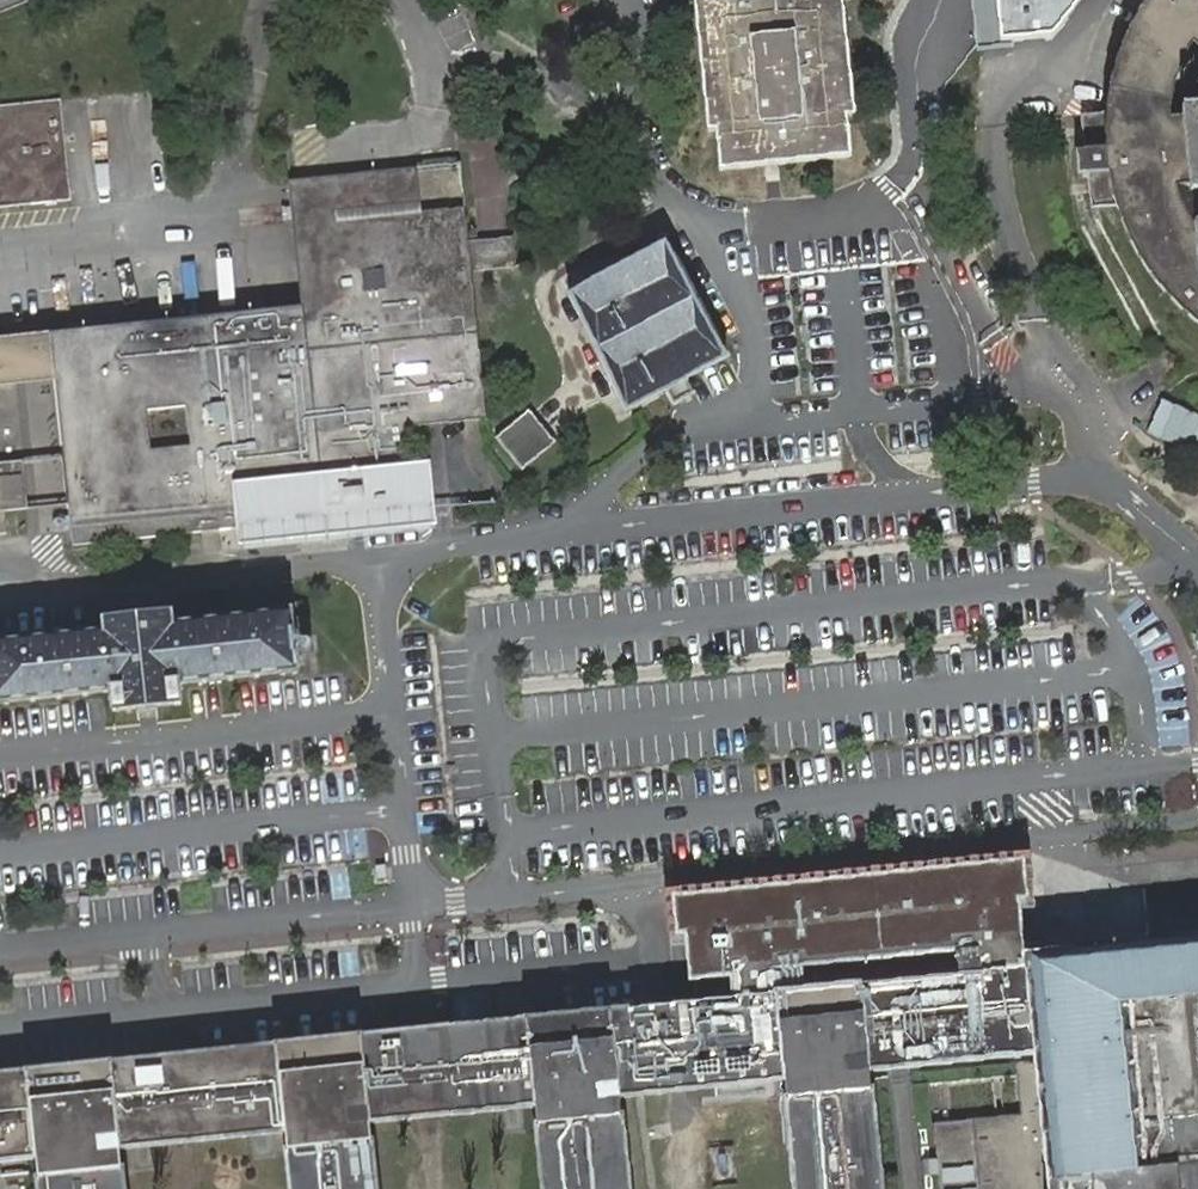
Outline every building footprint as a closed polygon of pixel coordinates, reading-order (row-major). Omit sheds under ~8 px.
[(708,131),(715,131),(720,171),(851,156),(847,116),(855,116),(843,0),(693,0),(708,131)] [(975,51),(1025,46),(1061,0),(971,0),(975,51)] [(1118,29),(1102,69),(1094,111),(1081,114),(1083,149),(1075,150),(1078,174),(1087,174),(1090,208),(1116,206),(1142,264),(1184,313),(1197,322),(1197,0),(1138,0),(1118,29)] [(62,99),(0,105),(0,206),(72,198),(62,99)] [(208,315),(51,331),(54,364),(74,546),(239,528),(241,546),(439,525),(432,462),(408,465),(403,428),(488,417),(472,271),(469,242),(464,206),(419,212),(415,170),(290,182),(304,320),(210,329),(208,315)] [(478,241),(469,242),(472,271),(516,267),(513,237),(478,241)] [(568,292),(631,409),(666,390),(686,379),(727,357),(702,309),(691,287),(665,240),(568,292)] [(54,364),(51,331),(0,337),(0,384),(16,382),(15,369),(54,364)] [(559,440),(532,408),(498,436),(525,468),(559,440)] [(29,508),(26,475),(0,478),(0,511),(29,508)] [(112,693),(114,711),(158,707),(183,704),(181,686),(297,674),(291,610),(174,622),(106,630),(0,643),(0,704),(112,693)] [(106,630),(174,622),(173,614),(147,617),(131,618),(105,621),(106,630)] [(1016,882),(1014,866),(686,899),(694,977),(699,976),(701,999),(1025,965),(1016,882)] [(1185,912),(1186,912),(1186,892),(1146,892),(1146,934),(1185,934),(1185,912)] [(1025,965),(1033,1054),(1034,1060),(1036,1072),(1040,1112),(1048,1188),(1197,1188),(1197,947),(1025,965)] [(376,1138),(373,1139),(371,1123),(534,1106),(535,1120),(533,1121),(540,1188),(631,1188),(623,1111),(621,1111),(619,1097),(676,1091),(785,1080),(786,1093),(784,1094),(794,1188),(883,1188),(870,1072),(900,1069),(1033,1054),(1025,965),(701,999),(683,1001),(667,1002),(637,1006),(611,1008),(525,1018),(446,1026),(432,1027),(411,1030),(362,1035),(275,1044),(186,1053),(161,1056),(112,1061),(26,1071),(0,1073),(0,1161),(36,1157),(38,1175),(35,1175),(37,1188),(128,1188),(126,1167),(123,1167),(121,1148),(285,1131),(287,1148),(284,1148),(289,1188),(381,1188),(376,1138)] [(1040,1112),(931,1123),(927,1085),(1036,1072),(1034,1060),(900,1075),(888,1076),(900,1188),(1048,1188),(1040,1112)]
